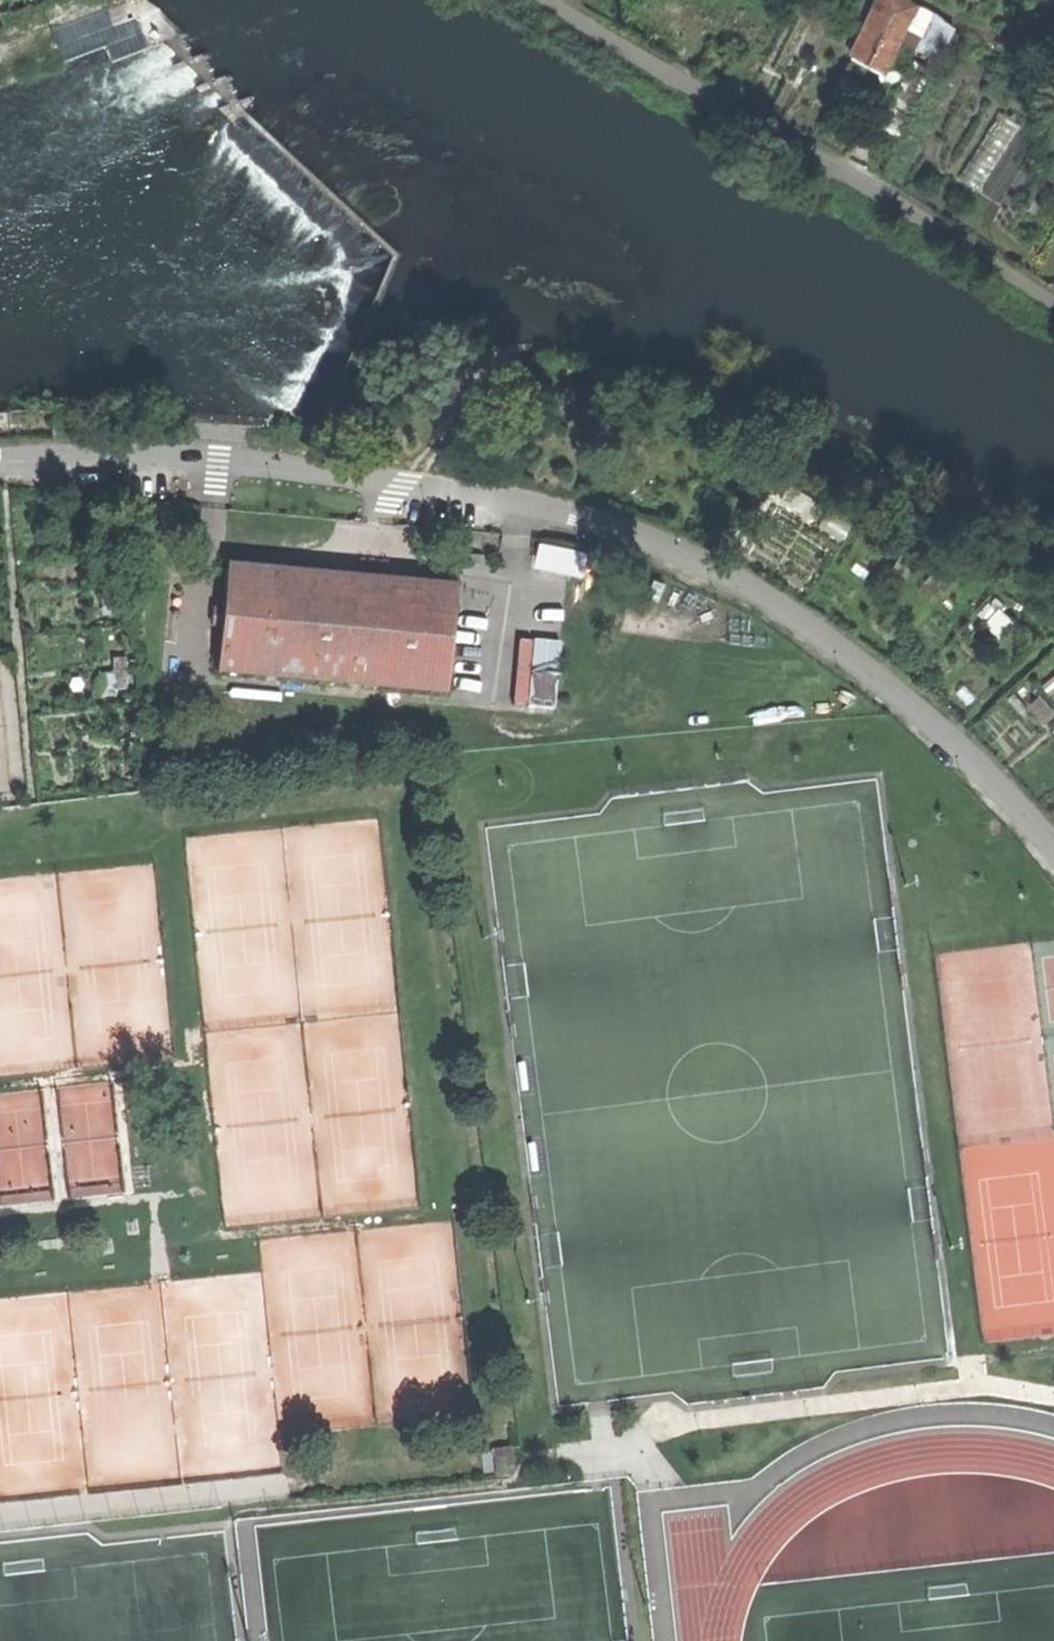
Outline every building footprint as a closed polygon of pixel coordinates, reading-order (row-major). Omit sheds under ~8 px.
[(905,0),(879,0),(851,55),(866,62),(885,72),(902,37),(890,31),(905,0)] [(902,37),(919,4),(911,0),(905,0),(890,31),(902,37)] [(589,573),(593,549),(545,539),(540,563),(589,573)] [(225,561),(215,669),(443,689),(453,581),(339,571),(225,561)] [(517,704),(559,708),(565,640),(524,636),(517,704)] [(514,1445),(493,1447),(496,1477),(517,1475),(514,1445)]
